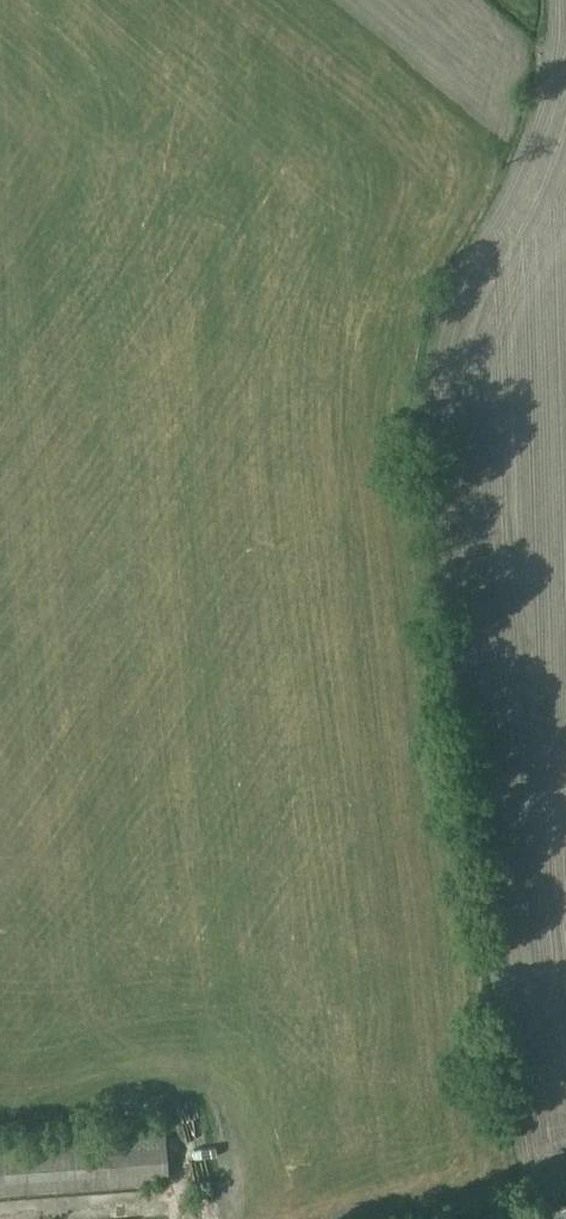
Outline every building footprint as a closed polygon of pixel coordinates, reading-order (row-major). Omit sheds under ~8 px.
[(0,1148),(0,1196),(169,1183),(166,1135),(0,1148)]
